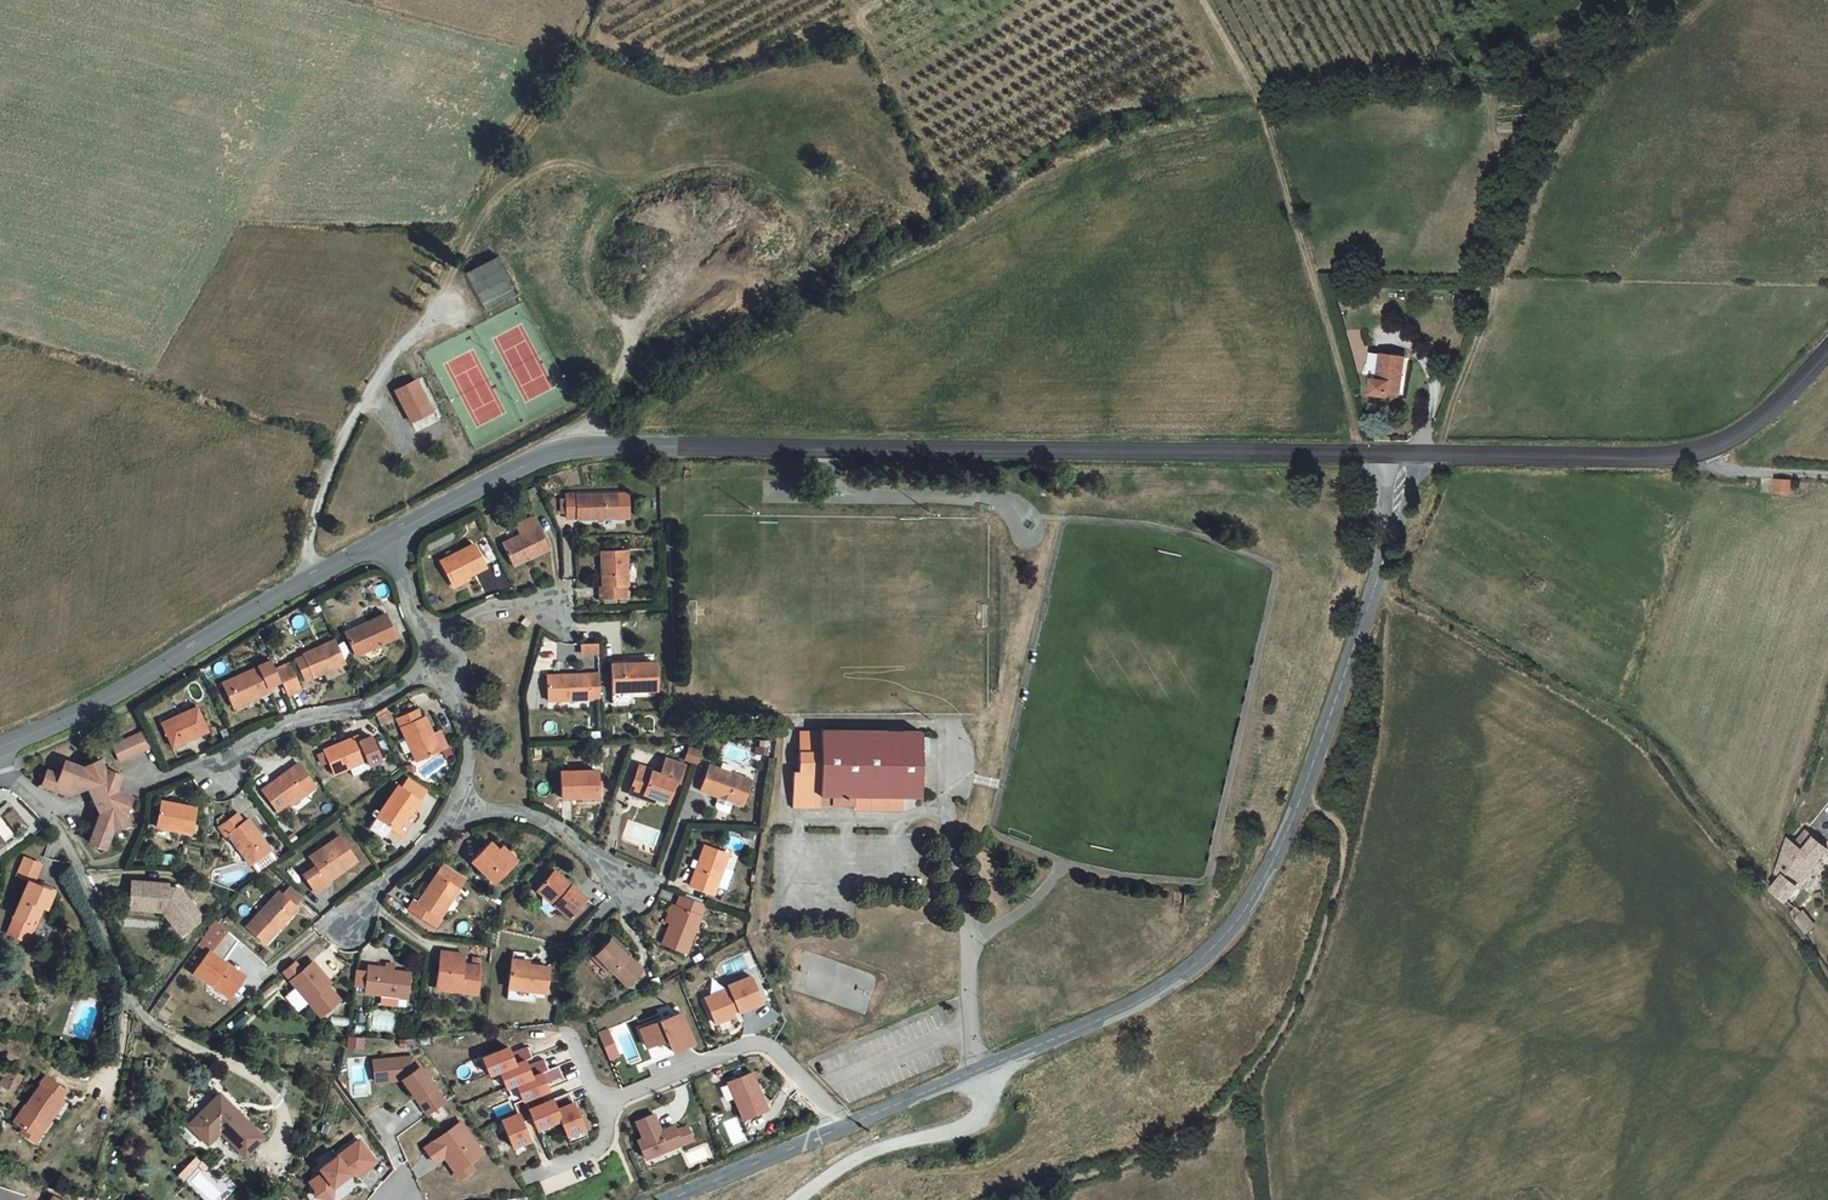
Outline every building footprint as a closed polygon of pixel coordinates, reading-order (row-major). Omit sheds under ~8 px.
[(548,46),(545,49),(539,61),(551,67),(560,52),(548,46)] [(503,261),(470,272),(483,309),(516,298),(503,261)] [(1398,398),(1401,358),(1365,356),(1363,382),(1371,390),(1371,400),(1387,401),(1388,397),(1398,398)] [(404,390),(385,400),(402,430),(414,424),(404,406),(411,402),(404,390)] [(1794,489),(1778,488),(1778,501),(1793,501),(1794,489)] [(586,503),(586,501),(576,501),(576,506),(576,521),(576,526),(585,526),(586,527),(625,527),(625,502),(586,503)] [(533,543),(515,553),(524,570),(542,561),(544,565),(562,556),(542,523),(527,531),(533,543)] [(484,555),(452,572),(463,594),(496,577),(484,555)] [(608,597),(603,598),(603,605),(629,605),(629,598),(631,596),(631,561),(607,561),(608,597)] [(383,598),(390,591),(382,584),(375,590),(383,598)] [(376,628),(354,639),(365,660),(405,640),(393,616),(375,625),(376,628)] [(533,629),(530,633),(535,638),(539,634),(533,629)] [(337,676),(353,667),(342,642),(309,659),(310,663),(304,666),(314,686),(321,683),(337,676)] [(587,654),(588,665),(605,665),(605,654),(587,654)] [(263,707),(261,701),(287,688),(282,678),(278,669),(229,695),(239,717),(263,707)] [(287,688),(292,700),(305,694),(294,671),(282,678),(287,688)] [(660,676),(619,676),(620,715),(641,716),(641,705),(662,705),(660,676)] [(554,688),(556,714),(606,713),(606,687),(554,688)] [(1217,711),(1215,719),(1223,721),(1224,712),(1217,711)] [(422,725),(418,716),(399,723),(417,769),(439,761),(426,726),(422,725)] [(182,731),(165,739),(173,756),(208,739),(198,718),(180,727),(182,731)] [(545,732),(556,733),(556,723),(545,722),(545,732)] [(157,752),(150,736),(117,751),(123,767),(157,752)] [(802,779),(795,780),(796,815),(823,816),(823,812),(856,812),(856,818),(906,818),(906,804),(922,804),(923,738),(820,738),(820,750),(802,750),(802,779)] [(356,746),(355,742),(322,756),(331,780),(348,774),(352,783),(369,776),(369,774),(382,768),(371,740),(356,746)] [(698,766),(702,754),(691,751),(686,762),(698,766)] [(98,804),(103,805),(89,843),(102,848),(109,832),(127,826),(123,816),(124,808),(127,799),(127,798),(109,790),(115,772),(99,766),(95,757),(74,767),(57,762),(52,774),(40,769),(34,785),(57,794),(80,784),(89,787),(88,791),(98,804)] [(639,769),(629,794),(664,807),(673,783),(678,784),(683,768),(665,761),(658,776),(639,769)] [(752,782),(708,766),(699,793),(743,809),(752,782)] [(599,776),(562,778),(564,805),(599,804),(599,776)] [(297,777),(263,802),(278,824),(291,814),(302,807),(304,808),(316,800),(297,777)] [(408,801),(399,796),(370,840),(383,849),(388,846),(393,841),(394,838),(405,845),(426,814),(423,812),(428,804),(413,794),(408,801)] [(25,828),(8,805),(0,811),(0,846),(25,828)] [(198,838),(196,810),(163,809),(164,835),(198,838)] [(256,874),(259,872),(266,880),(282,866),(253,831),(250,834),(242,825),(222,839),(230,849),(234,846),(256,874)] [(1827,865),(1827,858),(1810,842),(1799,855),(1789,846),(1774,895),(1790,908),(1827,865)] [(490,844),(473,860),(494,883),(521,859),(513,851),(505,858),(490,844)] [(29,871),(40,876),(40,875),(46,877),(53,860),(36,853),(29,871)] [(318,885),(308,893),(318,908),(330,899),(328,897),(358,874),(341,853),(311,876),(318,885)] [(706,855),(692,894),(716,904),(720,894),(729,898),(736,879),(727,875),(730,864),(706,855)] [(697,860),(691,857),(681,881),(687,883),(697,860)] [(544,880),(559,897),(553,903),(567,918),(589,898),(560,866),(544,880)] [(448,920),(463,895),(469,884),(449,872),(443,883),(426,911),(421,908),(417,915),(440,929),(445,921),(448,920)] [(19,930),(33,935),(39,920),(46,923),(54,902),(58,904),(66,885),(46,877),(40,875),(40,876),(25,914),(19,930)] [(537,886),(553,903),(559,897),(544,880),(537,886)] [(196,922),(177,897),(172,897),(171,900),(165,899),(166,893),(131,888),(127,915),(160,919),(171,934),(177,929),(185,930),(188,934),(195,929),(196,922)] [(688,964),(707,912),(681,902),(677,914),(671,912),(665,928),(671,930),(663,953),(688,964)] [(284,905),(252,938),(270,954),(301,920),(284,905)] [(1789,914),(1805,934),(1815,926),(1799,906),(1789,914)] [(46,923),(39,920),(33,935),(40,938),(46,923)] [(178,942),(188,934),(185,930),(177,929),(171,934),(178,942)] [(598,973),(600,971),(608,979),(621,993),(637,978),(624,963),(623,964),(616,957),(618,954),(609,944),(588,963),(598,973)] [(211,983),(214,980),(231,991),(244,971),(211,948),(195,970),(211,983)] [(625,962),(618,954),(616,957),(623,964),(624,963),(625,962)] [(461,970),(462,959),(439,956),(435,988),(477,994),(480,972),(461,970)] [(297,991),(288,999),(301,1013),(310,1004),(319,1014),(338,996),(309,966),(289,983),(297,991)] [(368,967),(368,971),(357,970),(356,986),(366,987),(366,992),(405,997),(407,972),(368,967)] [(541,975),(506,969),(503,994),(540,999),(541,975)] [(600,971),(598,973),(605,981),(608,979),(600,971)] [(734,990),(710,1001),(720,1026),(740,1018),(738,1014),(743,1012),(744,1014),(767,1005),(755,978),(732,988),(734,990)] [(243,1011),(232,1020),(238,1028),(249,1019),(243,1011)] [(362,1034),(367,1015),(356,1012),(352,1031),(362,1034)] [(372,1030),(394,1031),(395,1014),(372,1013),(372,1030)] [(685,1015),(645,1032),(652,1050),(672,1042),(677,1054),(698,1045),(685,1015)] [(362,1050),(364,1038),(347,1035),(345,1047),(362,1050)] [(620,1039),(629,1065),(638,1062),(630,1036),(620,1039)] [(618,1043),(609,1046),(620,1072),(629,1068),(618,1043)] [(535,1048),(518,1055),(522,1065),(532,1062),(539,1059),(535,1048)] [(515,1049),(489,1059),(496,1076),(506,1072),(522,1065),(518,1055),(515,1049)] [(422,1056),(391,1059),(393,1080),(411,1079),(437,1115),(454,1102),(422,1056)] [(384,1081),(393,1080),(391,1059),(382,1060),(384,1081)] [(0,1061),(0,1072),(9,1077),(5,1085),(17,1091),(26,1074),(1,1060),(0,1061)] [(551,1061),(535,1068),(539,1078),(556,1071),(551,1061)] [(522,1065),(506,1072),(513,1089),(522,1085),(539,1078),(535,1068),(532,1062),(522,1065)] [(539,1078),(522,1085),(529,1101),(531,1101),(548,1094),(555,1091),(553,1084),(569,1078),(565,1067),(556,1071),(539,1078)] [(70,1088),(50,1075),(21,1121),(29,1126),(40,1133),(64,1097),(70,1088)] [(757,1076),(733,1086),(748,1123),(772,1113),(757,1076)] [(191,1121),(210,1141),(223,1128),(248,1152),(267,1132),(223,1089),(191,1121)] [(548,1094),(531,1101),(535,1111),(552,1103),(548,1094)] [(576,1094),(559,1101),(566,1121),(573,1137),(591,1130),(576,1094)] [(44,1141),(71,1100),(64,1097),(40,1133),(29,1126),(26,1131),(44,1141)] [(521,1105),(525,1115),(529,1124),(539,1120),(535,1111),(531,1101),(529,1101),(521,1105)] [(552,1103),(535,1111),(539,1120),(543,1131),(566,1121),(559,1101),(552,1103)] [(525,1115),(508,1121),(519,1149),(536,1142),(529,1124),(525,1115)] [(659,1117),(641,1125),(647,1141),(642,1143),(649,1162),(685,1147),(686,1148),(698,1143),(692,1129),(681,1134),(678,1128),(665,1134),(659,1117)] [(469,1123),(442,1142),(443,1143),(434,1149),(443,1163),(454,1155),(457,1159),(455,1161),(463,1172),(476,1163),(490,1153),(469,1123)] [(383,1160),(367,1139),(335,1162),(338,1165),(325,1176),(323,1188),(322,1195),(339,1197),(341,1184),(341,1179),(355,1170),(357,1173),(365,1174),(383,1160)] [(476,1163),(463,1172),(467,1178),(481,1169),(476,1163)] [(357,1173),(355,1170),(341,1179),(341,1184),(357,1173)] [(525,1185),(536,1184),(534,1172),(523,1173),(525,1185)]
